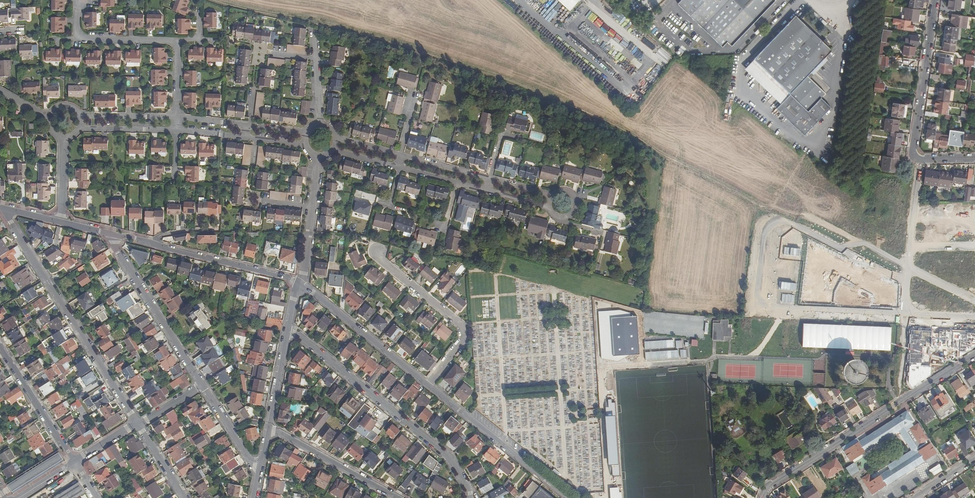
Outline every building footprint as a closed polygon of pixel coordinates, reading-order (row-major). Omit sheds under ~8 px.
[(52,11),(63,11),(63,3),(64,3),(67,3),(67,0),(52,0),(52,11)] [(187,8),(185,8),(188,0),(177,0),(176,1),(173,10),(187,15),(189,9),(187,8)] [(579,0),(556,0),(569,11),(579,0)] [(678,4),(722,46),(727,41),(732,46),(776,0),(681,0),(678,4)] [(928,3),(928,0),(910,0),(909,7),(921,8),(922,5),(921,5),(921,2),(928,3)] [(948,8),(959,10),(961,0),(949,0),(948,8)] [(29,20),(29,7),(18,8),(19,11),(12,11),(12,18),(16,18),(16,17),(19,17),(19,18),(19,21),(29,20)] [(919,10),(906,8),(904,20),(910,21),(916,22),(917,15),(919,15),(919,10)] [(9,10),(0,11),(0,21),(5,21),(5,22),(9,22),(9,10)] [(87,20),(87,23),(87,28),(96,28),(97,13),(84,13),(84,20),(87,20)] [(207,13),(207,17),(207,21),(205,21),(205,28),(217,28),(217,13),(207,13)] [(958,28),(961,28),(966,29),(968,17),(952,14),(951,20),(952,20),(951,27),(958,28)] [(135,29),(135,27),(135,26),(144,25),(144,15),(129,15),(129,24),(129,28),(129,29),(135,29)] [(154,26),(162,26),(162,23),(162,16),(162,15),(147,15),(147,29),(154,30),(154,27),(154,26)] [(188,34),(188,29),(188,26),(191,26),(191,19),(187,19),(184,19),(184,16),(179,16),(179,19),(178,19),(178,34),(188,34)] [(789,23),(752,62),(748,66),(784,101),(781,103),(776,108),(804,135),(830,108),(822,99),(826,94),(810,78),(807,76),(825,58),(832,50),(796,16),(789,23)] [(57,18),(52,18),(52,32),(62,32),(62,25),(64,25),(66,25),(66,18),(57,18)] [(904,20),(893,18),(893,24),(898,24),(897,28),(913,31),(914,26),(910,25),(910,21),(904,20)] [(125,20),(117,20),(110,20),(110,32),(117,32),(116,30),(121,30),(125,30),(125,20)] [(752,62),(789,23),(786,20),(749,59),(752,62)] [(946,26),(945,38),(956,40),(957,40),(958,28),(951,27),(946,26)] [(266,43),(270,43),(271,33),(253,31),(254,30),(246,29),(237,28),(236,38),(239,38),(248,40),(252,40),(252,41),(257,42),(266,43)] [(295,37),(294,46),(304,47),(305,42),(306,32),(306,30),(296,29),(295,37)] [(910,39),(909,46),(915,47),(918,47),(919,42),(918,42),(919,36),(908,35),(908,39),(910,39)] [(943,51),(954,52),(956,40),(945,38),(943,51)] [(17,39),(0,40),(1,51),(17,50),(17,39)] [(881,42),(879,50),(884,51),(884,50),(887,51),(888,43),(881,42)] [(20,46),(20,56),(33,56),(32,45),(20,46)] [(304,47),(294,46),(287,45),(286,53),(306,55),(307,48),(304,47)] [(915,47),(909,46),(904,45),(903,55),(913,56),(915,47)] [(197,50),(194,50),(189,50),(188,60),(204,60),(204,47),(197,47),(197,50)] [(208,47),(207,61),(216,61),(222,62),(222,51),(214,51),(214,49),(214,47),(208,47)] [(331,56),(329,66),(341,68),(342,61),(344,61),(345,48),(333,47),(333,52),(331,52),(331,56)] [(154,63),(155,63),(162,63),(167,63),(167,56),(164,56),(164,53),(164,48),(155,48),(154,63)] [(55,51),(51,51),(46,51),(46,61),(61,61),(62,49),(55,49),(55,51)] [(75,52),(71,52),(66,52),(66,62),(81,62),(82,50),(75,50),(75,52)] [(86,64),(101,64),(102,50),(95,50),(95,52),(95,54),(86,54),(86,58),(84,58),(84,64),(86,64)] [(115,54),(106,54),(106,64),(121,64),(122,50),(115,50),(115,52),(115,54)] [(134,53),(131,53),(126,53),(126,62),(141,63),(142,50),(134,50),(134,53)] [(236,84),(246,85),(247,81),(248,71),(248,68),(250,68),(250,63),(252,54),(252,51),(243,50),(241,50),(240,58),(239,67),(238,67),(236,84)] [(883,56),(883,55),(879,54),(879,56),(880,56),(879,63),(878,63),(877,67),(882,67),(882,66),(887,67),(888,57),(883,56)] [(964,66),(973,67),(974,55),(966,54),(964,66)] [(828,60),(825,58),(807,76),(810,78),(828,60)] [(268,59),(267,67),(284,69),(285,61),(268,59)] [(0,61),(0,76),(0,77),(10,76),(10,60),(0,61)] [(295,79),(296,79),(305,80),(306,75),(307,68),(307,63),(297,62),(295,71),(295,79)] [(949,64),(939,63),(938,72),(948,73),(950,64),(949,64)] [(746,69),(781,103),(784,101),(748,66),(746,69)] [(152,85),(163,85),(163,77),(164,77),(166,77),(167,70),(152,70),(152,85)] [(260,82),(259,87),(269,88),(271,79),(272,71),(267,70),(261,70),(261,72),(260,82)] [(187,78),(187,81),(187,86),(196,86),(197,71),(185,71),(185,78),(187,78)] [(340,92),(340,88),(342,88),(343,74),(332,73),(332,76),(331,87),(328,86),(327,90),(340,92)] [(403,85),(403,87),(407,88),(407,89),(413,90),(414,87),(416,87),(418,79),(416,78),(417,77),(400,73),(397,84),(403,85)] [(877,81),(875,81),(874,91),(883,93),(884,84),(881,84),(882,77),(877,76),(877,81)] [(305,80),(296,79),(293,96),(304,98),(305,93),(306,84),(306,80),(305,80)] [(965,81),(957,80),(956,89),(963,90),(965,81)] [(429,88),(428,88),(427,92),(426,92),(424,99),(437,103),(442,85),(431,82),(429,88)] [(21,84),(21,92),(24,92),(24,93),(36,93),(36,91),(40,91),(40,83),(24,83),(24,84),(21,84)] [(87,86),(69,86),(69,96),(83,97),(83,94),(87,94),(87,86)] [(44,87),(44,95),(48,95),(48,97),(60,97),(60,87),(49,87),(44,87)] [(937,100),(946,101),(948,102),(950,90),(938,88),(937,100)] [(196,89),(184,89),(184,96),(187,96),(187,99),(186,104),(196,104),(196,89)] [(133,103),(141,103),(141,92),(126,92),(126,107),(133,107),(133,104),(133,103)] [(165,98),(167,98),(167,92),(164,92),(156,92),(155,92),(155,107),(165,107),(165,102),(165,98)] [(221,94),(206,93),(206,108),(213,108),(213,106),(213,104),(221,104),(221,94)] [(262,120),(263,109),(265,94),(259,93),(258,93),(255,119),(262,120)] [(328,102),(327,114),(336,115),(338,115),(340,99),(339,99),(339,95),(326,94),(326,98),(329,98),(328,102)] [(401,109),(402,104),(401,104),(403,98),(392,95),(390,102),(387,112),(401,116),(402,109),(401,109)] [(109,96),(96,96),(96,107),(109,107),(109,96)] [(936,105),(935,113),(938,113),(944,114),(946,101),(937,100),(936,100),(935,105),(936,105)] [(303,101),(301,115),(309,116),(310,102),(303,101)] [(422,108),(421,113),(422,113),(421,120),(432,123),(436,106),(423,102),(421,108),(422,108)] [(904,105),(893,103),(891,116),(902,117),(904,105)] [(227,117),(244,119),(246,108),(228,106),(227,117)] [(263,109),(262,120),(279,122),(279,123),(284,123),(293,124),(296,125),(297,114),(289,113),(280,112),(280,111),(271,110),(270,110),(265,109),(263,109)] [(482,125),(480,132),(490,135),(493,123),(495,115),(483,112),(479,125),(482,125)] [(515,120),(509,118),(506,129),(517,132),(517,130),(520,131),(526,133),(526,132),(528,122),(528,121),(520,119),(516,118),(515,120)] [(897,129),(898,120),(886,118),(884,131),(891,132),(898,133),(898,129),(897,129)] [(934,139),(935,133),(936,125),(928,123),(926,138),(934,139)] [(351,124),(349,132),(353,133),(352,136),(355,136),(366,139),(369,140),(370,138),(374,139),(376,131),(351,124)] [(397,133),(380,128),(377,139),(383,141),(383,142),(388,143),(387,144),(390,145),(394,146),(397,133)] [(961,146),(962,146),(963,133),(964,132),(950,130),(949,138),(948,144),(961,146)] [(892,136),(891,145),(900,146),(902,133),(898,133),(891,132),(890,136),(892,136)] [(941,144),(947,145),(948,144),(949,138),(945,137),(945,135),(941,135),(941,137),(940,137),(940,134),(935,133),(934,139),(933,147),(937,147),(938,144),(941,144)] [(963,133),(962,146),(968,147),(969,146),(969,145),(971,145),(974,146),(974,135),(963,133)] [(428,139),(417,136),(410,134),(407,145),(413,147),(413,148),(418,149),(418,150),(419,151),(424,152),(428,139)] [(108,139),(92,138),(92,140),(84,139),(84,150),(92,150),(92,149),(108,149),(108,139)] [(136,144),(136,142),(136,139),(129,139),(129,153),(145,154),(145,144),(136,144)] [(167,142),(163,142),(159,142),(159,140),(152,139),(152,152),(167,152),(167,142)] [(214,156),(215,146),(206,146),(206,144),(206,141),(200,141),(199,156),(214,156)] [(433,154),(433,155),(437,156),(437,158),(440,158),(444,159),(447,146),(437,143),(431,142),(430,141),(427,152),(433,154)] [(502,154),(509,155),(512,143),(505,141),(502,154)] [(37,142),(37,157),(46,158),(46,153),(48,153),(48,142),(37,142)] [(181,154),(196,154),(196,147),(196,142),(189,142),(189,145),(185,144),(181,144),(181,154)] [(234,155),(243,156),(245,145),(227,143),(226,154),(234,155)] [(891,145),(889,144),(887,156),(898,158),(900,146),(891,145)] [(245,145),(243,156),(242,166),(249,166),(250,166),(252,146),(245,145)] [(455,146),(450,145),(447,157),(452,158),(452,156),(459,157),(465,159),(468,149),(455,145),(455,146)] [(266,158),(267,148),(259,147),(257,167),(259,168),(264,168),(266,158)] [(284,150),(267,148),(266,158),(274,159),(283,160),(284,151),(284,150)] [(284,151),(283,160),(283,162),(300,164),(301,153),(284,151)] [(484,156),(470,152),(468,163),(481,166),(480,169),(482,169),(487,171),(490,159),(483,157),(484,156)] [(898,158),(887,156),(883,156),(881,169),(896,171),(898,158)] [(498,170),(511,173),(510,177),(512,177),(515,178),(518,165),(513,164),(514,163),(501,159),(498,159),(495,169),(498,170)] [(346,161),(345,163),(341,162),(339,170),(351,173),(364,177),(364,176),(366,177),(368,171),(365,170),(366,168),(362,167),(363,165),(360,165),(350,162),(346,161)] [(22,164),(7,165),(8,180),(12,180),(15,180),(15,179),(19,179),(19,180),(22,180),(22,179),(26,179),(26,165),(22,165),(22,164)] [(520,171),(518,176),(531,179),(530,182),(532,182),(535,183),(536,178),(537,174),(539,175),(540,171),(538,171),(533,169),(534,168),(521,164),(521,166),(520,171)] [(50,165),(39,165),(39,180),(48,181),(48,177),(48,175),(50,175),(50,165)] [(163,165),(148,165),(148,174),(143,174),(142,176),(142,179),(144,180),(158,180),(158,172),(160,172),(163,172),(163,165)] [(543,165),(539,179),(546,181),(546,179),(549,180),(551,180),(551,179),(557,181),(560,170),(543,165)] [(188,176),(188,181),(199,181),(199,166),(185,166),(185,173),(186,173),(186,176),(188,176)] [(568,178),(568,180),(570,180),(572,181),(572,182),(578,183),(582,170),(564,166),(561,177),(568,178)] [(298,177),(303,178),(306,178),(307,168),(299,167),(298,177)] [(592,182),(594,183),(594,182),(600,184),(601,181),(603,182),(605,175),(603,174),(603,173),(586,168),(582,181),(589,183),(589,182),(592,182)] [(80,182),(79,188),(88,188),(88,187),(90,187),(90,182),(87,182),(87,169),(77,169),(76,181),(80,182)] [(387,187),(390,176),(382,174),(377,172),(377,169),(373,169),(370,181),(374,182),(374,183),(387,187)] [(248,175),(248,172),(238,170),(237,179),(236,188),(234,188),(233,195),(232,204),(243,205),(244,201),(244,194),(245,189),(246,189),(247,183),(248,175)] [(912,170),(911,177),(910,180),(919,181),(920,171),(912,170)] [(926,171),(923,184),(937,186),(939,173),(926,171)] [(964,184),(966,184),(967,181),(968,175),(963,174),(963,173),(954,172),(953,174),(952,182),(964,184)] [(257,190),(267,191),(268,183),(269,174),(259,173),(258,177),(257,187),(257,190)] [(939,173),(937,186),(951,188),(952,182),(953,174),(949,174),(949,175),(939,173)] [(303,178),(298,177),(293,177),(292,185),(291,194),(301,195),(302,192),(303,181),(303,178)] [(400,177),(397,189),(406,192),(405,193),(419,196),(422,186),(415,184),(408,182),(409,179),(400,177)] [(321,221),(321,225),(323,225),(322,230),(331,230),(333,217),(334,205),(334,202),(337,202),(338,193),(339,185),(332,184),(328,183),(327,187),(326,196),(325,208),(323,208),(322,213),(321,221)] [(46,184),(38,184),(38,188),(39,188),(38,201),(48,201),(48,195),(48,194),(51,194),(51,188),(46,188),(46,184)] [(445,187),(445,189),(441,188),(429,185),(426,196),(442,200),(443,199),(446,200),(450,188),(445,187)] [(604,193),(603,193),(602,195),(602,197),(601,197),(599,204),(612,207),(617,190),(614,189),(614,187),(609,185),(608,187),(605,187),(604,193)] [(963,202),(974,201),(974,198),(969,197),(970,193),(974,194),(974,189),(966,187),(965,188),(963,202)] [(377,201),(378,195),(354,190),(353,196),(377,201)] [(76,195),(76,208),(87,208),(87,191),(78,191),(78,195),(76,195)] [(478,209),(481,198),(473,196),(464,194),(465,193),(460,191),(458,203),(461,204),(478,209)] [(287,201),(288,194),(279,193),(270,192),(269,199),(287,201)] [(208,215),(208,200),(204,200),(204,201),(199,201),(199,202),(195,202),(195,212),(195,213),(199,213),(199,214),(205,214),(205,215),(208,215)] [(208,200),(208,215),(211,215),(211,214),(218,214),(218,213),(221,213),(221,209),(221,203),(218,203),(218,202),(213,202),(213,200),(208,200)] [(352,213),(369,215),(371,203),(353,201),(352,213)] [(111,208),(111,215),(121,215),(126,215),(126,202),(112,202),(111,208)] [(188,212),(195,212),(195,202),(184,202),(184,213),(188,213),(188,212)] [(583,220),(581,224),(594,227),(601,229),(603,228),(603,226),(602,224),(601,224),(602,218),(602,217),(597,216),(601,204),(593,202),(592,205),(590,204),(589,208),(586,218),(585,220),(583,220)] [(497,217),(501,218),(504,206),(500,205),(499,207),(496,207),(483,203),(480,213),(497,218),(497,217)] [(525,222),(527,212),(519,210),(511,208),(512,205),(508,204),(504,216),(509,217),(508,218),(525,222)] [(180,205),(167,205),(167,214),(180,214),(180,205)] [(456,220),(465,221),(467,207),(458,206),(456,220)] [(111,215),(111,208),(101,208),(101,216),(111,216),(111,215)] [(129,208),(129,218),(142,218),(142,208),(129,208)] [(301,223),(302,212),(298,212),(290,211),(285,210),(285,211),(281,211),(273,210),(268,209),(267,220),(275,221),(284,222),(284,221),(293,222),(301,223)] [(154,211),(154,212),(154,223),(158,223),(158,222),(163,222),(164,211),(154,211)] [(260,223),(262,213),(257,212),(250,212),(244,211),(243,222),(260,223)] [(154,223),(154,212),(145,212),(145,222),(150,222),(150,223),(154,223)] [(383,217),(376,216),(373,227),(390,231),(394,218),(388,216),(388,217),(383,216),(383,217)] [(409,222),(409,220),(405,219),(405,218),(398,216),(394,230),(412,234),(412,233),(414,233),(416,226),(414,226),(415,223),(409,222)] [(549,222),(532,217),(528,230),(539,233),(537,237),(544,239),(549,222)] [(30,242),(37,239),(41,236),(42,231),(44,224),(37,222),(37,226),(35,228),(33,226),(30,230),(33,233),(31,235),(35,238),(30,241),(30,242)] [(558,240),(565,242),(568,232),(554,228),(555,225),(553,225),(551,224),(548,237),(552,238),(552,239),(558,240)] [(461,232),(450,229),(447,240),(448,240),(446,249),(458,252),(461,239),(459,239),(461,232)] [(426,232),(420,230),(417,241),(434,245),(437,232),(434,231),(431,231),(431,232),(426,230),(426,232)] [(37,239),(53,244),(54,240),(53,239),(54,235),(42,231),(41,236),(37,239)] [(619,235),(609,232),(607,239),(606,243),(607,243),(606,246),(605,251),(616,255),(620,242),(618,241),(619,235)] [(586,238),(577,236),(574,248),(587,251),(587,248),(594,250),(597,240),(591,238),(586,237),(586,238)] [(222,251),(229,252),(231,243),(229,242),(230,238),(225,237),(222,251)] [(71,250),(73,240),(65,238),(64,244),(62,244),(61,250),(69,256),(71,250)] [(10,251),(2,239),(0,241),(0,257),(6,254),(7,253),(10,251)] [(73,240),(71,250),(81,252),(79,259),(83,260),(87,244),(73,240)] [(92,244),(98,253),(105,248),(100,242),(99,243),(97,241),(92,244)] [(231,243),(229,252),(237,254),(239,245),(231,243)] [(257,247),(244,244),(242,254),(245,255),(245,256),(254,258),(257,247)] [(279,256),(281,247),(268,244),(266,253),(279,256)] [(54,247),(45,253),(51,262),(60,257),(63,259),(66,255),(54,247)] [(14,249),(10,251),(7,253),(10,257),(9,258),(11,262),(5,265),(2,261),(0,263),(0,268),(3,272),(5,270),(7,274),(20,266),(13,255),(16,253),(14,249)] [(133,250),(131,252),(132,254),(131,255),(133,258),(135,258),(141,267),(148,262),(150,255),(133,250)] [(280,260),(280,261),(281,262),(282,262),(283,262),(284,262),(284,261),(289,262),(289,263),(289,264),(290,264),(291,264),(292,264),(293,263),(295,253),(283,250),(280,260)] [(356,251),(349,254),(355,269),(366,264),(363,257),(360,258),(356,251)] [(104,253),(92,260),(99,270),(109,263),(106,259),(105,257),(106,256),(104,253)] [(163,258),(155,256),(153,261),(153,262),(161,264),(163,258)] [(69,257),(63,262),(65,265),(68,263),(72,267),(75,264),(69,257)] [(409,258),(403,265),(407,268),(408,267),(415,272),(419,266),(409,258)] [(167,268),(178,271),(181,262),(169,259),(167,268)] [(178,271),(178,273),(190,276),(192,269),(193,265),(181,262),(178,271)] [(328,276),(329,264),(317,263),(315,275),(328,276)] [(426,267),(420,274),(432,284),(438,276),(426,267)] [(381,275),(375,271),(372,268),(365,277),(369,280),(370,279),(378,286),(385,277),(382,274),(381,275)] [(26,269),(12,278),(17,284),(18,283),(22,289),(34,281),(26,269)] [(196,270),(192,269),(190,276),(189,280),(201,283),(202,282),(204,272),(200,271),(196,270)] [(115,270),(103,276),(109,287),(121,281),(115,270)] [(204,272),(202,282),(214,285),(217,274),(204,271),(204,272)] [(446,272),(439,281),(442,283),(438,287),(445,293),(455,281),(450,277),(451,275),(446,272)] [(86,274),(77,279),(82,287),(91,281),(86,274)] [(225,292),(229,277),(217,274),(214,285),(213,289),(225,292)] [(336,294),(342,295),(344,277),(331,275),(330,286),(334,287),(336,289),(336,290),(335,293),(336,294)] [(157,276),(151,280),(158,292),(165,288),(157,276)] [(227,285),(239,288),(241,278),(235,277),(235,278),(229,277),(227,285)] [(256,291),(267,294),(270,284),(259,281),(256,291)] [(357,311),(364,302),(353,292),(355,289),(347,282),(345,295),(348,297),(345,301),(352,306),(354,308),(357,311)] [(388,284),(383,291),(395,301),(401,293),(395,288),(394,289),(388,284)] [(168,302),(176,297),(169,286),(158,293),(161,297),(162,297),(166,303),(168,302)] [(36,291),(34,287),(21,295),(27,304),(39,296),(37,293),(36,294),(35,292),(36,291)] [(286,307),(286,304),(280,302),(282,292),(282,291),(281,291),(280,292),(278,292),(279,289),(275,288),(271,305),(286,307)] [(87,292),(79,298),(81,302),(83,304),(81,305),(86,311),(95,305),(87,292)] [(117,302),(123,298),(119,292),(111,297),(115,303),(117,302)] [(455,293),(448,301),(460,312),(467,303),(455,293)] [(123,298),(117,302),(124,312),(129,309),(136,305),(129,294),(123,298)] [(408,295),(400,305),(407,310),(409,307),(414,311),(419,305),(408,295)] [(172,309),(171,310),(170,311),(173,314),(185,306),(178,296),(176,297),(168,302),(172,309)] [(39,305),(42,310),(48,306),(45,301),(47,301),(44,297),(36,302),(34,303),(36,307),(39,305)] [(238,317),(254,320),(254,318),(250,317),(252,306),(251,306),(252,304),(267,307),(268,304),(265,303),(253,301),(249,300),(246,312),(238,317)] [(311,314),(316,308),(308,301),(305,302),(302,320),(304,322),(311,314)] [(136,305),(129,309),(134,319),(144,312),(138,303),(136,305)] [(199,308),(188,318),(193,325),(196,323),(203,333),(211,326),(207,320),(208,319),(201,310),(204,308),(200,303),(197,306),(198,306),(199,308)] [(106,309),(103,304),(88,313),(91,319),(95,316),(94,316),(97,314),(103,322),(108,318),(104,311),(106,309)] [(366,305),(359,313),(368,320),(374,312),(366,305)] [(266,310),(260,309),(258,317),(265,319),(266,310)] [(416,321),(419,324),(421,322),(430,330),(437,320),(428,313),(427,315),(423,312),(416,321)] [(44,316),(37,320),(42,328),(49,323),(52,321),(48,314),(46,315),(44,316)] [(320,321),(311,314),(304,322),(303,324),(307,327),(308,326),(310,327),(309,328),(312,331),(317,325),(320,321)] [(140,318),(146,327),(151,324),(150,323),(151,322),(146,315),(140,318)] [(707,332),(708,323),(704,322),(704,316),(679,315),(679,321),(701,322),(701,332),(707,332)] [(320,321),(317,325),(325,331),(332,322),(324,316),(320,321)] [(18,329),(18,328),(14,321),(11,317),(3,322),(8,330),(6,331),(4,332),(7,336),(8,335),(18,329)] [(378,317),(372,324),(381,331),(387,324),(378,317)] [(56,334),(64,328),(57,318),(52,321),(49,323),(54,331),(56,334)] [(717,333),(717,336),(717,341),(724,341),(724,337),(731,337),(732,337),(732,329),(732,326),(732,325),(728,325),(728,321),(714,320),(714,325),(714,328),(713,333),(717,333)] [(112,334),(105,324),(96,330),(103,340),(112,334)] [(440,324),(433,332),(445,342),(452,334),(440,324)] [(152,325),(144,330),(148,338),(157,333),(152,325)] [(336,325),(331,332),(342,341),(343,339),(345,341),(348,338),(345,336),(347,334),(336,325)] [(804,325),(803,347),(891,350),(892,328),(804,325)] [(393,326),(387,334),(395,341),(402,333),(393,326)] [(18,329),(8,335),(13,343),(23,336),(18,329)] [(272,332),(260,330),(259,335),(260,335),(259,339),(270,341),(272,335),(272,333),(272,332)] [(59,335),(64,343),(69,340),(66,336),(68,335),(65,331),(59,335)] [(233,335),(226,339),(230,345),(235,342),(233,335)] [(207,352),(217,345),(213,338),(210,340),(207,336),(197,343),(199,347),(201,350),(204,354),(207,352)] [(153,337),(143,343),(150,354),(159,348),(160,347),(153,337)] [(64,343),(62,345),(68,354),(78,347),(72,338),(69,340),(64,343)] [(108,338),(100,344),(104,351),(113,346),(108,338)] [(126,346),(129,352),(135,349),(128,338),(124,341),(127,345),(126,346)] [(22,357),(31,351),(24,339),(14,345),(22,357)] [(406,339),(400,347),(410,355),(416,347),(406,339)] [(268,342),(256,340),(254,352),(266,354),(268,342)] [(950,341),(943,346),(950,357),(955,355),(954,354),(957,352),(950,341)] [(237,355),(236,348),(235,343),(235,342),(230,345),(233,350),(230,352),(236,363),(238,361),(237,357),(237,355)] [(38,346),(44,356),(49,353),(43,343),(38,346)] [(350,343),(345,350),(341,354),(348,360),(353,354),(356,357),(360,351),(350,343)] [(122,351),(118,345),(111,349),(111,351),(106,354),(110,359),(122,351)] [(155,354),(160,361),(165,358),(170,355),(164,346),(159,349),(161,351),(155,354)] [(129,352),(125,354),(128,359),(130,358),(131,359),(134,357),(133,355),(137,352),(135,349),(129,352)] [(360,351),(356,357),(354,358),(360,364),(359,365),(362,367),(370,358),(370,357),(361,350),(360,351)] [(52,351),(49,353),(55,363),(59,361),(52,351)] [(939,351),(932,356),(937,364),(944,360),(939,351)] [(204,354),(196,358),(199,362),(209,355),(207,352),(204,354)] [(263,355),(251,352),(249,360),(257,362),(258,361),(261,362),(263,355)] [(304,369),(311,360),(300,352),(293,361),(304,369)] [(415,360),(421,366),(428,357),(422,352),(415,360)] [(170,355),(165,358),(168,363),(169,362),(172,366),(177,364),(171,354),(170,355)] [(215,355),(206,361),(214,373),(223,367),(215,355)] [(59,361),(55,363),(62,374),(63,373),(66,372),(62,366),(70,360),(68,356),(59,361)] [(434,362),(428,357),(421,366),(427,370),(434,362)] [(927,357),(920,361),(925,369),(932,365),(927,357)] [(375,372),(379,366),(370,358),(362,367),(369,372),(368,373),(371,376),(375,372)] [(38,360),(31,364),(27,366),(34,377),(44,371),(45,370),(38,360)] [(79,364),(82,370),(83,369),(84,372),(81,374),(82,376),(92,370),(87,363),(86,364),(84,360),(83,361),(79,364)] [(30,361),(21,367),(22,369),(27,366),(31,364),(30,361)] [(116,370),(118,373),(123,370),(125,369),(124,367),(126,366),(126,364),(124,361),(123,361),(114,366),(117,370),(116,370)] [(920,361),(908,369),(913,377),(925,369),(920,361)] [(313,362),(310,366),(319,373),(323,369),(313,362)] [(55,363),(53,365),(59,376),(62,374),(55,363)] [(183,374),(177,365),(170,370),(176,379),(183,374)] [(268,367),(255,365),(253,377),(265,380),(265,375),(267,376),(268,367)] [(125,369),(123,370),(126,375),(125,376),(128,381),(136,376),(130,366),(125,369)] [(376,373),(375,372),(371,376),(367,381),(370,384),(374,379),(376,381),(380,376),(379,375),(382,372),(385,374),(387,371),(381,366),(376,373)] [(455,366),(444,379),(454,387),(465,374),(455,366)] [(849,372),(849,373),(849,374),(849,375),(850,376),(851,377),(852,378),(853,379),(854,379),(855,379),(856,379),(858,379),(859,378),(860,378),(861,377),(861,375),(862,374),(862,372),(862,371),(861,370),(860,369),(860,368),(858,367),(857,367),(856,367),(855,366),(854,367),(853,367),(852,368),(851,369),(850,370),(849,371),(849,372)] [(46,381),(47,383),(50,382),(54,379),(53,377),(56,375),(51,367),(45,370),(44,371),(49,379),(46,381)] [(233,380),(226,369),(214,376),(217,381),(218,380),(223,386),(233,380)] [(81,378),(78,380),(84,389),(87,386),(92,383),(94,382),(98,379),(92,371),(81,378)] [(332,376),(327,372),(322,378),(329,384),(327,386),(330,388),(335,381),(330,377),(332,376)] [(906,372),(898,377),(902,383),(910,378),(906,372)] [(972,372),(965,376),(965,377),(964,378),(968,384),(972,382),(974,386),(974,376),(972,372)] [(69,385),(64,376),(62,374),(59,376),(62,381),(59,383),(63,388),(69,385)] [(301,376),(291,374),(289,383),(299,385),(301,376)] [(397,380),(389,374),(382,383),(389,389),(397,380)] [(127,382),(129,386),(131,385),(135,391),(145,385),(139,375),(138,375),(136,376),(128,381),(127,382)] [(184,375),(170,384),(173,388),(180,384),(183,390),(191,385),(184,375)] [(970,392),(966,386),(964,387),(959,380),(958,380),(958,379),(954,381),(955,382),(951,385),(960,399),(970,392)] [(265,382),(255,380),(253,390),(263,392),(265,382)] [(1,398),(2,397),(5,396),(11,392),(4,381),(0,384),(0,398),(1,398)] [(40,388),(46,384),(44,382),(41,384),(40,383),(34,387),(36,391),(40,388)] [(46,384),(40,388),(45,396),(55,390),(50,382),(47,383),(46,384)] [(408,391),(398,383),(390,393),(400,401),(403,397),(408,391)] [(151,391),(153,394),(161,390),(158,386),(154,389),(155,387),(153,385),(150,384),(146,387),(143,388),(147,394),(151,391)] [(473,392),(464,384),(455,395),(464,402),(473,392)] [(105,407),(109,404),(107,402),(111,399),(106,392),(105,392),(101,386),(93,391),(96,396),(97,395),(105,407)] [(335,386),(328,396),(337,403),(345,394),(335,386)] [(408,391),(403,397),(406,399),(409,395),(413,399),(419,392),(412,386),(408,391)] [(725,386),(716,386),(716,393),(717,393),(718,403),(727,402),(725,386)] [(11,392),(5,396),(8,401),(10,400),(12,404),(17,401),(16,400),(24,395),(18,387),(11,392)] [(161,390),(164,396),(169,393),(165,387),(161,390)] [(291,387),(289,399),(301,402),(303,389),(291,387)] [(826,400),(819,389),(815,391),(822,403),(826,400)] [(834,403),(825,389),(820,389),(829,403),(831,402),(832,404),(834,403)] [(836,398),(840,395),(835,389),(834,389),(831,390),(836,398)] [(154,408),(167,400),(164,396),(161,390),(153,394),(153,395),(155,398),(153,399),(154,400),(151,402),(150,402),(154,408)] [(58,391),(47,398),(52,405),(56,403),(57,405),(61,402),(58,397),(61,395),(60,394),(58,391)] [(82,391),(76,395),(77,398),(79,401),(85,397),(82,391)] [(858,400),(860,404),(863,402),(866,407),(870,404),(867,400),(875,395),(872,391),(865,392),(858,396),(860,399),(858,400)] [(263,395),(250,392),(248,403),(261,405),(263,395)] [(428,405),(431,402),(421,394),(415,402),(422,407),(415,416),(417,418),(419,416),(428,405)] [(943,394),(935,399),(940,408),(948,403),(943,394)] [(92,396),(84,400),(88,409),(96,405),(92,396)] [(352,415),(359,407),(353,402),(354,400),(355,400),(351,397),(342,407),(349,413),(352,415)] [(79,401),(77,398),(75,400),(76,403),(71,406),(74,411),(77,409),(82,406),(79,401)] [(234,414),(244,408),(237,398),(228,404),(234,414)] [(854,401),(846,406),(853,416),(857,413),(858,414),(861,412),(854,401)] [(286,410),(290,411),(290,410),(291,405),(291,404),(283,403),(282,406),(286,406),(287,407),(286,410)] [(67,412),(62,404),(53,409),(59,417),(67,412)] [(107,420),(116,415),(109,404),(105,407),(99,410),(102,415),(103,415),(107,420)] [(180,412),(184,418),(197,410),(193,404),(180,412)] [(315,428),(319,432),(332,415),(316,404),(316,405),(314,408),(324,415),(315,428)] [(362,435),(372,442),(376,437),(378,436),(371,430),(374,426),(377,423),(367,415),(371,409),(365,404),(348,426),(358,432),(362,435)] [(964,409),(967,413),(974,408),(973,406),(972,404),(964,409)] [(428,411),(430,409),(431,408),(428,405),(419,416),(429,424),(435,417),(432,414),(428,411)] [(89,416),(82,406),(77,409),(81,416),(78,418),(81,422),(89,416)] [(293,412),(290,411),(286,410),(287,407),(286,406),(282,406),(279,421),(288,422),(291,422),(294,416),(294,414),(293,412)] [(924,424),(936,416),(935,416),(929,406),(927,408),(927,407),(918,413),(924,424)] [(245,408),(244,408),(234,414),(239,423),(250,416),(245,408)] [(18,417),(24,414),(21,410),(9,418),(11,422),(18,417)] [(174,410),(167,415),(173,425),(180,420),(174,410)] [(845,410),(836,415),(841,422),(849,417),(846,413),(847,413),(845,410)] [(26,412),(24,414),(18,417),(22,425),(31,419),(26,412)] [(829,412),(825,415),(827,417),(824,419),(819,422),(824,430),(835,423),(829,412)] [(873,490),(874,493),(877,491),(889,483),(936,453),(930,444),(923,449),(921,446),(927,443),(925,441),(928,440),(921,430),(923,429),(919,424),(914,427),(911,423),(913,421),(907,412),(844,452),(850,462),(908,425),(910,429),(903,434),(906,439),(909,437),(911,440),(908,443),(911,447),(913,447),(915,450),(918,448),(920,451),(908,458),(906,456),(897,461),(896,461),(888,466),(890,470),(873,481),(869,475),(862,479),(868,490),(869,489),(873,486),(875,489),(873,490)] [(118,413),(116,415),(107,420),(103,422),(107,429),(122,419),(118,413)] [(935,416),(936,416),(943,428),(945,427),(937,415),(935,416)] [(71,416),(62,422),(66,428),(75,422),(71,416)] [(189,416),(181,421),(185,427),(193,422),(189,416)] [(209,416),(200,422),(206,432),(216,427),(209,416)] [(301,424),(305,419),(301,416),(298,416),(296,419),(297,420),(298,422),(293,428),(292,427),(289,431),(294,433),(301,424)] [(435,417),(429,424),(437,430),(443,422),(436,416),(435,417)] [(451,417),(444,425),(453,432),(460,424),(451,417)] [(746,428),(744,425),(742,426),(736,417),(725,424),(731,434),(730,435),(730,436),(732,438),(733,438),(735,439),(737,439),(744,434),(745,433),(746,431),(746,430),(746,428)] [(958,422),(956,420),(946,426),(949,432),(952,430),(950,427),(958,422)] [(158,435),(168,428),(166,424),(164,426),(163,426),(159,421),(153,425),(156,430),(155,430),(158,435)] [(39,433),(40,433),(33,422),(22,429),(29,440),(39,433)] [(80,422),(73,427),(80,437),(87,433),(84,429),(81,423),(80,422)] [(303,425),(301,424),(294,433),(296,435),(301,430),(307,434),(309,430),(310,431),(313,427),(305,422),(303,425)] [(327,426),(320,434),(327,440),(326,441),(330,444),(337,435),(327,426)] [(378,435),(381,432),(374,426),(371,430),(378,436),(378,435)] [(394,439),(400,432),(393,426),(387,433),(394,439)] [(178,427),(170,432),(176,441),(184,436),(178,427)] [(466,429),(463,427),(456,433),(457,434),(450,441),(457,448),(464,441),(462,440),(465,437),(461,434),(466,429)] [(256,428),(246,430),(248,440),(258,438),(258,437),(260,436),(258,429),(256,429),(256,428)] [(193,441),(206,433),(204,430),(193,437),(192,435),(190,436),(193,440),(193,441)] [(968,430),(965,432),(966,433),(960,437),(959,436),(956,438),(963,448),(968,445),(969,446),(973,443),(972,442),(974,441),(968,430)] [(94,437),(89,431),(87,433),(80,437),(73,441),(77,448),(94,437)] [(358,432),(357,433),(355,436),(354,438),(357,441),(362,435),(358,432)] [(795,433),(786,439),(792,449),(808,439),(804,432),(797,437),(795,433)] [(39,448),(46,444),(39,433),(29,440),(28,440),(35,451),(39,448)] [(10,444),(15,441),(12,435),(11,434),(7,437),(9,441),(8,442),(10,444)] [(350,442),(341,434),(332,445),(336,448),(337,447),(342,452),(350,442)] [(402,435),(395,444),(404,452),(411,443),(402,435)] [(475,435),(466,443),(479,453),(485,445),(476,439),(478,437),(475,435)] [(204,436),(194,442),(195,443),(200,451),(203,449),(201,447),(208,443),(204,436)] [(224,436),(215,441),(221,450),(230,445),(224,436)] [(132,456),(145,447),(143,443),(141,445),(139,442),(137,443),(134,438),(127,442),(133,452),(131,454),(132,456)] [(46,444),(39,448),(45,457),(53,451),(47,443),(46,444)] [(183,452),(177,444),(168,449),(173,456),(174,456),(178,461),(185,456),(183,452)] [(360,461),(366,453),(354,444),(348,452),(360,461)] [(114,445),(109,448),(116,459),(119,464),(124,461),(126,459),(125,458),(123,459),(114,445)] [(288,462),(293,453),(280,446),(275,455),(288,462)] [(401,461),(404,464),(409,458),(416,463),(424,454),(422,452),(424,450),(418,446),(416,448),(414,446),(401,461)] [(953,446),(944,451),(949,459),(958,453),(953,446)] [(116,459),(109,448),(105,450),(111,458),(110,459),(111,461),(116,459)] [(210,460),(203,449),(200,451),(204,458),(207,462),(210,460)] [(491,449),(485,456),(494,464),(500,457),(497,454),(498,453),(495,450),(494,451),(491,449)] [(15,459),(9,450),(5,453),(0,456),(6,464),(15,459)] [(220,457),(225,464),(235,458),(230,450),(220,457)] [(783,450),(774,456),(778,463),(783,461),(782,459),(784,458),(783,455),(785,454),(783,450)] [(24,473),(6,484),(12,495),(65,461),(59,451),(43,461),(32,467),(24,473)] [(84,467),(89,476),(105,466),(102,461),(99,462),(98,460),(104,456),(101,453),(84,463),(84,467)] [(371,453),(365,461),(375,469),(381,461),(371,453)] [(293,454),(288,463),(291,465),(296,456),(293,454)] [(142,472),(148,468),(144,463),(143,464),(141,460),(142,459),(139,455),(129,461),(137,475),(142,472)] [(240,465),(235,458),(225,464),(222,466),(227,473),(240,465)] [(31,466),(32,467),(43,461),(42,459),(31,466)] [(184,476),(187,474),(194,469),(188,459),(178,465),(184,476)] [(834,460),(821,468),(827,478),(842,469),(838,463),(837,464),(834,460)] [(124,461),(119,464),(122,469),(128,466),(124,461)] [(492,472),(495,475),(498,471),(501,473),(503,471),(508,475),(514,468),(505,461),(502,466),(499,463),(492,472)] [(285,465),(273,462),(272,468),(270,476),(283,478),(284,470),(285,465)] [(462,467),(464,470),(473,465),(471,462),(462,467)] [(479,462),(469,468),(474,477),(479,474),(480,476),(485,473),(479,462)] [(845,467),(849,476),(859,472),(855,463),(845,467)] [(395,464),(388,473),(396,479),(403,471),(395,464)] [(436,477),(442,466),(438,464),(433,473),(434,474),(430,481),(433,483),(436,477)] [(939,464),(928,470),(932,476),(942,470),(939,464)] [(12,465),(3,471),(8,478),(17,473),(12,465)] [(297,469),(294,474),(304,481),(310,472),(305,469),(306,467),(303,465),(302,466),(300,467),(298,470),(297,469)] [(421,465),(417,472),(418,473),(426,478),(430,472),(425,469),(425,468),(421,465)] [(742,481),(748,474),(736,465),(733,469),(736,472),(734,475),(742,481)] [(148,468),(142,472),(148,481),(154,477),(154,476),(157,474),(152,466),(148,468)] [(509,478),(512,480),(520,470),(517,467),(509,478)] [(103,481),(111,476),(105,468),(95,475),(100,483),(103,481)] [(203,478),(198,471),(196,468),(194,469),(187,474),(193,484),(202,479),(203,478)] [(242,468),(234,473),(239,481),(247,476),(242,468)] [(414,470),(401,486),(404,488),(410,482),(409,480),(416,472),(414,470)] [(321,471),(315,483),(325,489),(331,477),(321,471)] [(426,478),(418,473),(416,477),(418,478),(415,484),(418,486),(421,488),(425,491),(427,487),(425,485),(428,480),(426,478)] [(136,490),(140,488),(133,477),(129,480),(136,490)] [(432,485),(431,486),(443,493),(449,484),(436,477),(433,483),(432,485)] [(199,493),(200,494),(206,491),(209,489),(204,482),(203,480),(202,479),(193,484),(192,485),(194,488),(196,488),(199,493)] [(271,489),(271,492),(282,494),(285,482),(271,479),(269,488),(271,489)] [(488,479),(478,484),(484,494),(493,488),(488,479)] [(338,480),(331,492),(342,497),(348,486),(338,480)] [(505,488),(507,490),(507,489),(514,496),(518,492),(511,486),(510,486),(508,484),(510,482),(508,480),(504,486),(505,488)] [(744,487),(731,480),(724,490),(734,495),(736,492),(740,494),(744,487)] [(146,487),(152,497),(157,497),(163,494),(155,481),(146,487)] [(957,481),(954,483),(956,486),(954,487),(957,492),(962,489),(957,481)] [(80,496),(85,493),(79,482),(54,497),(77,497),(80,496)] [(528,497),(532,497),(540,488),(533,482),(523,494),(528,497)] [(238,497),(241,486),(229,484),(228,488),(229,488),(228,495),(238,497)] [(856,486),(855,484),(845,490),(845,491),(846,493),(850,491),(849,490),(856,486)] [(491,493),(494,497),(504,497),(500,491),(505,488),(504,486),(491,493)] [(802,495),(803,497),(819,497),(820,497),(814,487),(802,495)] [(540,488),(532,497),(553,497),(540,488)] [(345,497),(359,497),(361,495),(351,489),(345,497)]
